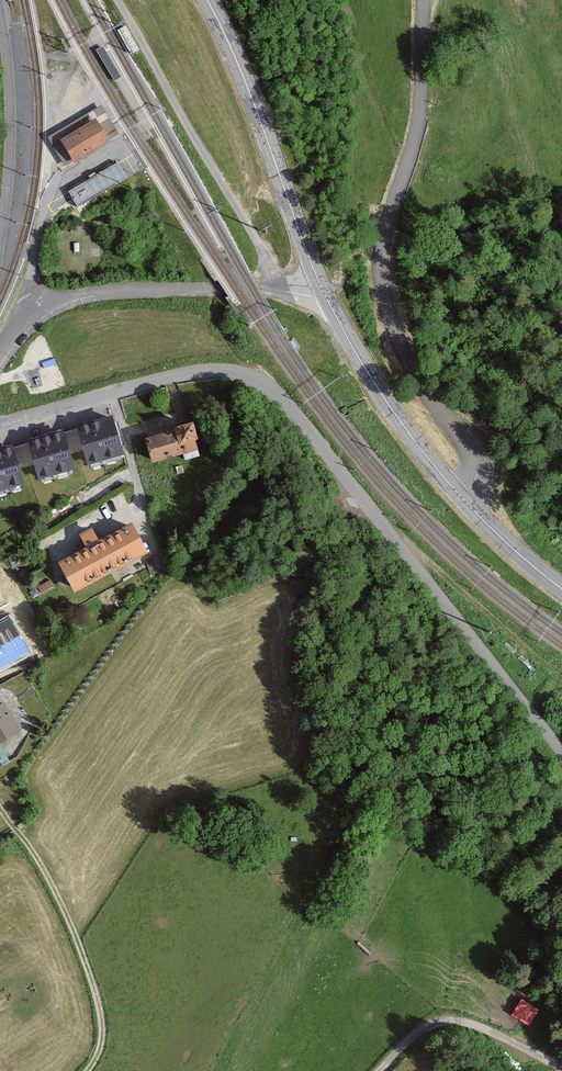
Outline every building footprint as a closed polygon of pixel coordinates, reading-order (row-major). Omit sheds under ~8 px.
[(125,26),(118,30),(131,53),(138,50),(125,26)] [(121,77),(103,46),(96,50),(115,81),(121,77)] [(49,139),(67,167),(109,142),(98,124),(109,118),(102,106),(49,139)] [(119,162),(68,191),(78,207),(128,177),(119,162)] [(84,459),(120,448),(110,415),(74,425),(84,459)] [(190,427),(147,438),(153,460),(196,449),(190,427)] [(65,429),(27,440),(37,474),(75,463),(65,429)] [(24,478),(15,444),(0,448),(0,485),(24,478)] [(128,524),(62,562),(77,589),(144,552),(128,524)] [(154,560),(147,562),(151,576),(159,574),(158,572),(165,570),(161,554),(153,557),(154,560)] [(9,614),(0,619),(0,672),(32,653),(9,614)] [(0,705),(0,745),(25,731),(9,700),(0,705)] [(513,1013),(532,1024),(542,1006),(523,995),(513,1013)]
